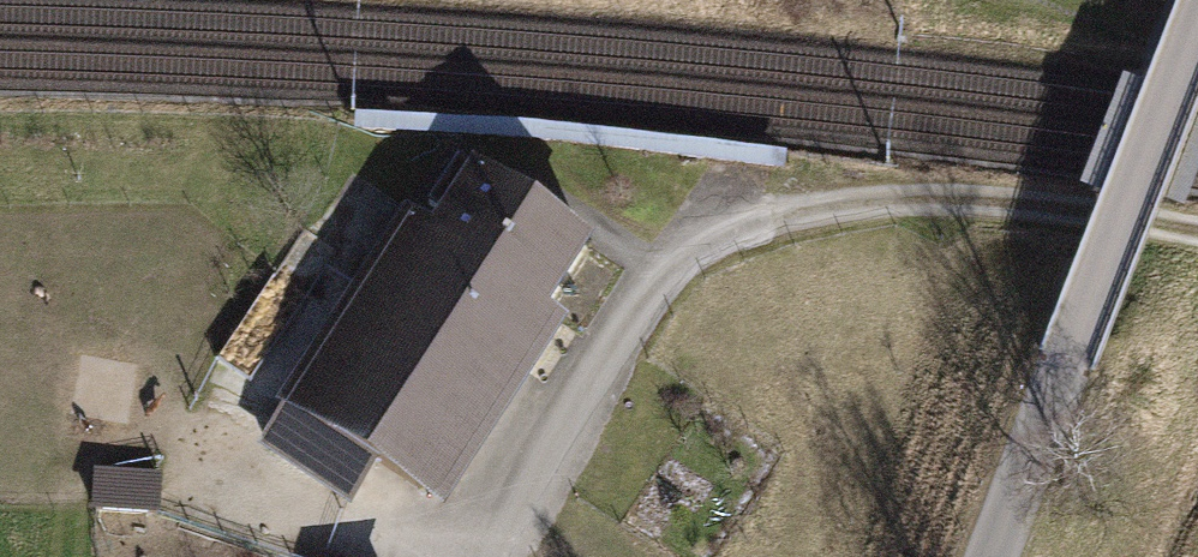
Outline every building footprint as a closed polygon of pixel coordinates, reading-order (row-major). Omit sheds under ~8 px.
[(409,224),(255,458),(352,521),(445,526),(573,330),(557,320),(596,261),(460,173),(421,232),(409,224)] [(162,482),(95,479),(92,528),(160,531),(162,482)]
